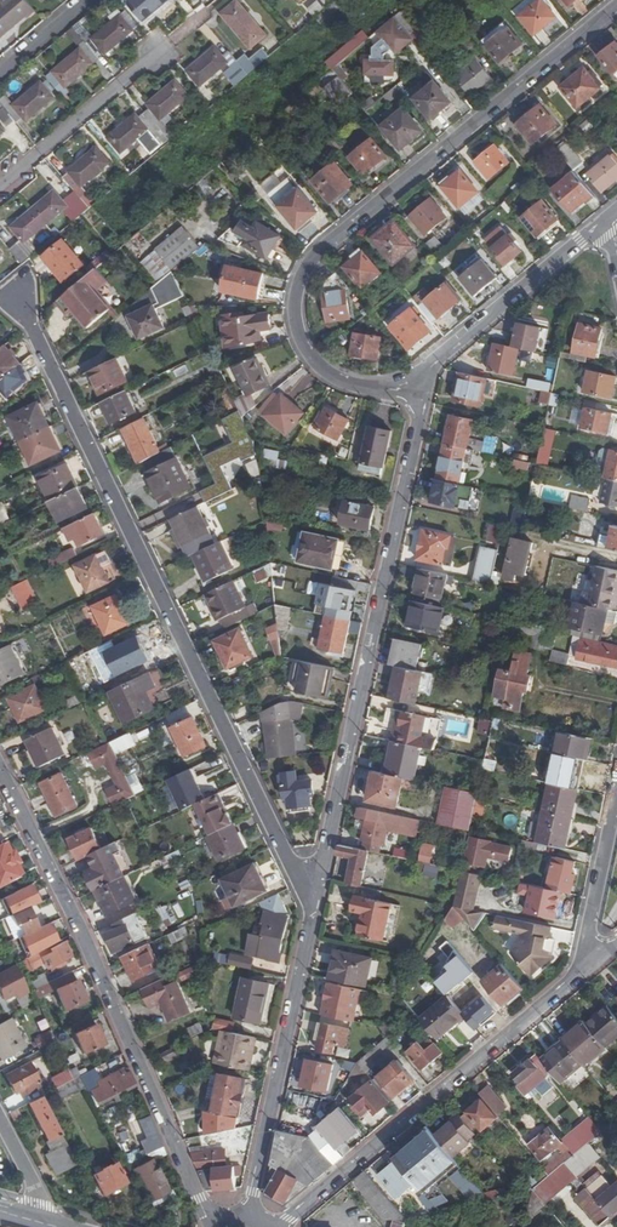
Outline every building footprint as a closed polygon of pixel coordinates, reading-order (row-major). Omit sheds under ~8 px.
[(4,37),(28,16),(29,18),(38,11),(29,0),(9,0),(4,4),(0,8),(0,41),(4,37)] [(134,3),(146,18),(167,0),(138,0),(134,3)] [(240,0),(238,0),(224,12),(252,46),(267,33),(240,0)] [(316,15),(334,0),(317,0),(308,7),(316,15)] [(521,16),(536,34),(557,17),(544,0),(541,0),(521,16)] [(416,16),(408,6),(397,15),(403,23),(412,33),(424,23),(417,14),(416,16)] [(128,9),(122,14),(134,28),(140,23),(128,9)] [(122,14),(95,36),(104,47),(107,51),(134,28),(122,14)] [(413,40),(393,17),(376,32),(396,55),(413,40)] [(451,24),(459,34),(466,29),(458,19),(451,24)] [(98,52),(104,47),(95,36),(81,20),(75,25),(98,52)] [(510,27),(489,44),(503,62),(524,44),(510,27)] [(77,28),(69,32),(76,44),(83,41),(77,28)] [(467,46),(475,40),(466,29),(459,34),(458,35),(467,46)] [(334,68),(357,47),(351,40),(327,61),(334,68)] [(602,55),(616,74),(616,42),(602,55)] [(215,46),(189,68),(201,82),(224,62),(228,60),(224,55),(215,46)] [(82,47),(56,70),(68,84),(95,61),(82,47)] [(246,52),(239,59),(250,71),(269,55),(262,47),(250,57),(246,52)] [(231,50),(224,55),(228,60),(224,62),(239,81),(250,71),(239,59),(231,50)] [(393,60),(364,60),(364,76),(393,77),(393,60)] [(455,74),(449,79),(458,90),(464,86),(472,95),(493,77),(479,61),(459,78),(455,74)] [(587,67),(565,85),(581,104),(603,86),(587,67)] [(343,107),(357,96),(334,68),(320,80),(343,107)] [(176,78),(150,102),(152,106),(161,116),(188,93),(176,78)] [(43,81),(16,104),(25,115),(28,118),(55,95),(43,81)] [(438,83),(419,99),(434,117),(453,101),(438,83)] [(11,99),(5,104),(6,104),(18,119),(19,120),(25,115),(16,104),(11,99)] [(18,119),(6,104),(0,109),(0,112),(11,125),(18,119)] [(542,104),(518,123),(535,143),(558,124),(542,104)] [(169,125),(161,116),(152,106),(147,110),(159,125),(163,130),(169,125)] [(406,108),(384,127),(404,150),(425,132),(406,108)] [(153,130),(159,125),(147,110),(140,116),(149,126),(153,130)] [(137,112),(110,134),(122,150),(149,126),(140,116),(137,112)] [(345,145),(337,136),(330,142),(338,151),(345,145)] [(373,137),(351,156),(366,174),(388,155),(373,137)] [(247,149),(243,144),(234,151),(239,157),(247,149)] [(512,161),(498,144),(478,161),(491,178),(512,161)] [(569,144),(560,150),(576,170),(585,163),(569,144)] [(98,145),(70,168),(72,170),(65,175),(76,188),(83,196),(89,191),(82,183),(110,160),(98,145)] [(590,174),(603,190),(616,179),(616,158),(614,155),(590,174)] [(335,161),(314,179),(332,201),(354,183),(335,161)] [(480,191),(463,170),(454,177),(453,177),(455,180),(446,187),(462,207),(480,191)] [(574,211),(596,193),(579,173),(557,189),(574,211)] [(442,181),(446,187),(455,180),(453,177),(454,177),(451,174),(442,181)] [(270,193),(300,228),(321,211),(301,188),(291,176),(270,193)] [(56,188),(34,207),(46,222),(63,207),(74,220),(85,211),(91,206),(83,196),(76,188),(64,198),(56,188)] [(434,198),(413,215),(427,233),(448,216),(434,198)] [(545,200),(523,217),(538,236),(559,219),(545,200)] [(26,239),(46,222),(34,207),(14,224),(25,237),(26,239)] [(323,214),(321,211),(300,228),(302,231),(323,214)] [(233,225),(221,237),(240,244),(245,235),(248,236),(244,243),(269,257),(283,234),(258,219),(254,225),(241,217),(235,227),(233,225)] [(417,245),(397,220),(377,237),(397,261),(417,245)] [(144,263),(160,282),(175,269),(180,266),(208,242),(192,225),(164,247),(144,263)] [(511,234),(494,248),(507,264),(524,251),(511,234)] [(25,237),(11,248),(24,263),(32,256),(37,252),(26,239),(25,237)] [(85,262),(64,238),(46,254),(66,278),(85,262)] [(433,238),(426,244),(437,257),(443,251),(433,238)] [(366,250),(347,266),(364,287),(383,271),(366,250)] [(483,259),(461,276),(476,294),(498,277),(483,259)] [(267,272),(232,264),(225,290),(260,297),(267,272)] [(108,275),(99,265),(60,298),(69,308),(74,305),(91,324),(112,305),(96,286),(108,275)] [(159,307),(187,294),(181,282),(175,269),(160,282),(133,304),(137,313),(133,315),(144,337),(168,325),(159,307)] [(348,290),(351,287),(339,272),(329,281),(325,293),(329,320),(352,317),(348,290)] [(190,279),(181,282),(187,294),(195,290),(190,279)] [(447,284),(426,300),(440,317),(460,300),(447,284)] [(413,307),(392,324),(411,348),(432,331),(413,307)] [(244,313),(223,317),(224,329),(230,328),(233,347),(246,347),(262,341),(260,332),(272,329),(269,313),(244,317),(244,313)] [(517,334),(514,347),(519,349),(536,352),(542,328),(519,323),(517,334)] [(602,331),(580,325),(574,353),(585,356),(596,358),(602,331)] [(383,337),(358,334),(354,354),(378,358),(383,337)] [(8,342),(0,349),(0,381),(1,382),(19,367),(25,362),(17,352),(14,354),(12,350),(14,349),(8,342)] [(513,377),(519,349),(514,347),(510,347),(495,343),(489,372),(513,377)] [(574,353),(572,360),(583,363),(585,356),(574,353)] [(130,379),(120,357),(93,370),(103,391),(130,379)] [(258,357),(239,366),(252,392),(271,383),(258,357)] [(227,369),(233,381),(240,377),(234,365),(227,369)] [(551,380),(554,369),(543,366),(540,377),(551,380)] [(23,372),(19,367),(1,382),(5,387),(23,372)] [(591,372),(586,393),(613,398),(616,382),(616,378),(591,372)] [(494,380),(461,373),(454,401),(487,408),(490,397),(501,399),(505,383),(494,380)] [(223,389),(221,390),(231,411),(238,407),(228,386),(223,389)] [(138,410),(129,390),(105,402),(115,421),(138,410)] [(541,403),(550,405),(552,394),(552,393),(543,391),(541,403)] [(283,393),(266,412),(287,431),(305,412),(283,393)] [(21,433),(24,440),(53,427),(42,403),(13,416),(16,423),(21,433)] [(349,421),(327,407),(318,424),(340,437),(349,421)] [(612,421),(614,414),(586,408),(581,429),(608,435),(612,421)] [(245,416),(242,411),(225,420),(236,442),(206,456),(219,483),(203,491),(208,502),(231,491),(235,489),(225,467),(244,458),(246,462),(260,455),(256,439),(245,416)] [(452,416),(446,444),(467,449),(483,452),(485,443),(470,439),(471,432),(479,434),(480,427),(473,425),(474,421),(452,416)] [(128,430),(142,461),(162,450),(148,420),(128,430)] [(363,460),(370,422),(358,420),(351,458),(363,460)] [(616,421),(612,421),(608,435),(613,436),(616,421)] [(15,436),(21,433),(16,423),(10,426),(15,436)] [(394,429),(372,424),(362,468),(385,473),(394,429)] [(63,450),(53,427),(24,440),(35,463),(63,450)] [(539,463),(551,465),(555,429),(543,427),(539,463)] [(446,444),(438,480),(459,484),(467,449),(446,444)] [(139,462),(140,464),(172,448),(171,445),(162,450),(142,461),(139,462)] [(140,464),(141,465),(173,450),(172,448),(140,464)] [(288,460),(279,459),(280,450),(267,449),(265,465),(287,467),(288,460)] [(616,482),(616,452),(612,451),(604,449),(601,452),(597,468),(602,469),(600,478),(605,479),(607,479),(616,482)] [(176,456),(173,450),(141,465),(160,503),(194,486),(178,455),(176,456)] [(529,463),(514,459),(512,468),(518,469),(518,468),(527,470),(529,463)] [(42,477),(54,500),(82,487),(71,463),(42,477)] [(603,498),(607,479),(605,479),(600,478),(598,478),(594,496),(603,498)] [(607,479),(603,498),(602,504),(616,507),(616,482),(607,479)] [(457,505),(461,485),(459,484),(438,480),(437,480),(433,500),(457,505)] [(257,503),(247,483),(236,488),(239,495),(243,502),(248,500),(251,506),(257,503)] [(54,500),(67,527),(95,514),(82,487),(54,500)] [(233,498),(239,495),(236,488),(235,489),(231,491),(233,498)] [(570,509),(587,512),(589,500),(572,496),(570,509)] [(464,497),(463,507),(479,509),(480,499),(464,497)] [(349,500),(344,523),(372,530),(377,506),(349,500)] [(213,533),(200,506),(172,518),(185,546),(213,533)] [(0,512),(0,513),(5,524),(13,520),(8,509),(0,512)] [(106,532),(98,513),(95,514),(67,527),(73,538),(78,536),(82,544),(106,532)] [(269,517),(267,528),(281,530),(283,519),(269,517)] [(484,536),(493,541),(500,527),(491,522),(484,536)] [(601,547),(616,551),(616,526),(614,533),(604,531),(601,547)] [(451,537),(424,530),(417,560),(442,565),(446,549),(448,550),(451,537)] [(342,539),(309,531),(302,561),(335,568),(342,539)] [(534,537),(515,532),(504,577),(515,579),(517,572),(525,573),(534,537)] [(235,568),(221,541),(192,555),(206,582),(235,568)] [(480,546),(472,580),(491,584),(494,572),(498,550),(480,546)] [(50,559),(53,567),(76,556),(72,548),(50,559)] [(109,550),(101,554),(107,566),(111,564),(115,562),(109,550)] [(79,564),(92,591),(118,578),(111,564),(107,566),(101,554),(79,564)] [(596,567),(598,567),(616,571),(616,562),(598,558),(596,567)] [(313,574),(281,567),(279,576),(310,585),(313,574)] [(437,599),(443,573),(415,567),(410,592),(437,599)] [(589,606),(607,609),(612,611),(616,590),(616,571),(598,567),(593,590),(590,601),(589,606)] [(269,569),(255,575),(256,578),(260,577),(262,581),(272,576),(269,569)] [(502,573),(494,572),(491,584),(499,586),(502,573)] [(26,605),(41,599),(31,578),(22,582),(16,585),(26,605)] [(249,618),(232,582),(204,595),(217,622),(220,621),(224,630),(249,618)] [(557,584),(548,583),(545,593),(555,594),(557,584)] [(583,599),(590,601),(593,590),(585,588),(583,599)] [(120,595),(97,606),(109,632),(133,621),(120,595)] [(438,633),(444,607),(414,601),(408,627),(438,633)] [(589,606),(575,602),(569,628),(568,635),(576,636),(583,638),(598,641),(600,635),(602,635),(607,609),(589,606)] [(271,627),(282,657),(285,655),(282,625),(280,604),(272,608),(274,611),(267,613),(274,626),(271,627)] [(291,627),(293,607),(280,604),(282,625),(291,627)] [(486,609),(484,616),(494,618),(500,620),(501,614),(494,612),(494,610),(486,609)] [(609,636),(615,611),(612,611),(607,609),(602,635),(609,636)] [(508,610),(505,621),(515,623),(517,613),(508,610)] [(345,652),(353,620),(330,615),(322,648),(332,650),(345,652)] [(491,631),(512,636),(515,623),(505,621),(500,620),(494,618),(491,631)] [(243,629),(218,641),(231,665),(255,655),(243,629)] [(583,638),(576,636),(572,655),(571,658),(578,659),(583,638)] [(397,638),(391,665),(396,666),(416,670),(421,645),(397,638)] [(583,638),(578,659),(616,667),(616,645),(598,641),(583,638)] [(130,639),(108,650),(119,675),(143,664),(130,639)] [(0,652),(0,685),(24,673),(11,646),(0,652)] [(99,647),(82,654),(89,670),(106,663),(99,647)] [(572,655),(553,651),(551,663),(569,667),(571,658),(572,655)] [(500,671),(495,696),(505,698),(503,708),(519,711),(523,692),(528,693),(532,676),(528,675),(532,658),(516,655),(512,673),(500,671)] [(329,698),(337,667),(299,658),(294,675),(302,677),(300,682),(298,690),(329,698)] [(414,703),(421,671),(416,670),(396,666),(389,698),(414,703)] [(171,686),(162,667),(151,673),(158,687),(148,692),(157,709),(162,707),(156,694),(171,686)] [(158,687),(151,673),(112,691),(128,723),(157,709),(148,692),(158,687)] [(37,684),(10,697),(22,720),(49,708),(37,684)] [(305,720),(303,702),(290,699),(263,711),(267,722),(268,732),(270,732),(271,748),(270,748),(270,758),(300,755),(296,721),(305,720)] [(395,727),(392,740),(393,740),(399,741),(420,746),(422,747),(435,749),(437,739),(422,736),(426,717),(402,712),(399,725),(398,728),(395,727)] [(174,727),(187,754),(208,744),(195,717),(174,727)] [(482,718),(481,718),(479,731),(492,734),(494,721),(482,718)] [(54,728),(28,740),(31,748),(26,750),(36,768),(66,754),(54,728)] [(131,732),(112,741),(118,752),(137,743),(131,732)] [(559,732),(555,753),(587,761),(591,739),(559,732)] [(415,781),(422,747),(420,746),(399,741),(393,740),(386,774),(404,778),(415,781)] [(112,741),(89,752),(97,768),(108,762),(118,784),(107,790),(115,805),(138,794),(130,778),(118,752),(112,741)] [(456,756),(449,788),(476,795),(483,762),(456,756)] [(192,768),(170,778),(185,809),(197,803),(207,798),(192,768)] [(298,771),(286,772),(287,797),(291,797),(292,806),(314,804),(314,794),(317,794),(315,780),(299,781),(298,771)] [(398,806),(404,778),(386,774),(375,771),(369,799),(398,806)] [(64,773),(42,783),(58,815),(80,805),(64,773)] [(137,775),(130,778),(138,794),(145,791),(137,775)] [(573,805),(576,790),(549,784),(543,814),(572,820),(575,806),(573,805)] [(476,795),(449,788),(440,826),(467,832),(476,795)] [(207,798),(197,803),(212,834),(235,823),(220,792),(207,798)] [(420,821),(361,808),(359,817),(368,819),(363,841),(365,841),(382,845),(384,846),(387,830),(416,837),(420,821)] [(543,814),(537,844),(539,844),(563,849),(567,832),(569,833),(572,820),(543,814)] [(249,847),(237,822),(235,823),(212,834),(209,835),(222,860),(249,847)] [(91,829),(70,839),(79,859),(89,854),(102,848),(91,829)] [(491,842),(469,837),(463,864),(485,868),(488,858),(509,863),(512,848),(491,844),(491,842)] [(6,841),(4,842),(10,855),(9,856),(13,863),(14,862),(21,875),(24,874),(18,864),(21,862),(14,850),(12,851),(6,841)] [(102,848),(89,854),(96,868),(87,872),(95,890),(97,889),(125,876),(123,871),(115,854),(122,851),(117,841),(102,848)] [(382,845),(365,841),(363,850),(370,851),(380,854),(382,845)] [(0,844),(0,886),(21,875),(14,862),(13,863),(9,856),(10,855),(4,842),(0,844)] [(354,859),(348,883),(362,886),(370,851),(363,850),(340,845),(338,856),(354,859)] [(396,848),(394,857),(407,859),(409,851),(396,848)] [(424,849),(421,859),(431,862),(434,851),(424,849)] [(122,851),(115,854),(123,871),(130,868),(122,851)] [(554,856),(547,889),(572,895),(577,873),(574,872),(576,861),(554,856)] [(427,862),(424,873),(438,877),(441,866),(427,862)] [(256,863),(223,878),(231,896),(225,899),(229,908),(235,905),(268,890),(256,863)] [(481,875),(462,871),(459,882),(457,893),(455,901),(454,906),(464,918),(469,923),(475,930),(481,919),(483,912),(473,910),(481,875)] [(136,900),(125,876),(97,889),(109,913),(136,900)] [(33,882),(30,884),(40,903),(43,902),(33,882)] [(30,884),(4,897),(12,914),(29,908),(40,903),(30,884)] [(203,899),(211,897),(208,886),(200,888),(203,899)] [(290,914),(280,892),(263,900),(267,909),(264,922),(267,923),(264,933),(254,931),(250,951),(280,958),(290,914)] [(383,940),(391,903),(353,895),(350,910),(362,913),(358,934),(383,940)] [(9,915),(12,914),(4,897),(1,899),(9,915)] [(164,920),(174,916),(169,904),(160,908),(164,920)] [(454,928),(464,918),(454,906),(446,919),(449,923),(454,928)] [(29,908),(12,914),(17,925),(20,924),(25,934),(39,929),(29,908)] [(146,938),(135,913),(116,922),(118,927),(106,933),(114,952),(122,949),(120,945),(134,938),(136,942),(146,938)] [(513,919),(497,915),(494,928),(510,931),(513,919)] [(552,928),(513,919),(510,931),(523,934),(521,945),(512,954),(532,977),(553,957),(548,956),(552,940),(549,940),(552,928)] [(455,930),(454,928),(449,923),(444,927),(450,934),(455,930)] [(25,934),(22,935),(31,956),(58,942),(49,924),(39,929),(25,934)] [(187,927),(169,933),(173,943),(190,937),(187,927)] [(28,957),(31,956),(22,935),(18,937),(28,957)] [(447,955),(455,951),(450,941),(442,945),(447,955)] [(161,967),(150,943),(124,956),(135,980),(161,967)] [(51,948),(41,953),(45,962),(48,968),(49,968),(55,965),(65,960),(71,957),(66,945),(53,951),(51,948)] [(335,948),(329,978),(368,987),(374,958),(335,948)] [(447,960),(452,967),(437,979),(450,994),(477,972),(459,950),(447,960)] [(215,952),(213,960),(228,963),(230,956),(215,952)] [(41,953),(29,958),(34,968),(45,962),(41,953)] [(242,955),(240,966),(255,969),(257,959),(242,955)] [(29,958),(20,962),(25,972),(34,968),(29,958)] [(65,960),(55,965),(57,969),(67,964),(65,960)] [(504,1006),(525,988),(502,962),(490,972),(495,979),(487,985),(504,1006)] [(0,974),(0,989),(4,997),(15,992),(18,996),(27,991),(15,967),(0,974)] [(28,980),(32,989),(48,982),(44,974),(28,980)] [(393,974),(389,991),(401,994),(404,977),(393,974)] [(244,977),(236,1017),(265,1023),(272,982),(244,977)] [(168,987),(164,978),(143,988),(152,1006),(159,1002),(158,1000),(159,999),(162,997),(163,1000),(172,1019),(191,1010),(178,982),(168,987)] [(78,981),(57,990),(66,1009),(86,1001),(78,981)] [(325,1005),(323,1013),(352,1020),(354,1010),(357,1010),(361,990),(349,987),(350,985),(330,981),(329,983),(327,982),(323,1005),(325,1005)] [(438,1039),(466,1015),(450,996),(422,1020),(438,1039)] [(588,1025),(608,1048),(616,1040),(616,1016),(609,1007),(588,1025)] [(493,1008),(477,1021),(484,1029),(500,1015),(493,1008)] [(401,1037),(422,1020),(417,1013),(396,1031),(401,1037)] [(10,1018),(0,1023),(0,1058),(1,1060),(24,1048),(10,1018)] [(236,1022),(214,1018),(215,1026),(235,1030),(236,1022)] [(584,1020),(563,1038),(566,1042),(585,1066),(608,1048),(588,1025),(584,1020)] [(202,1022),(190,1027),(194,1034),(205,1029),(202,1022)] [(351,1028),(326,1023),(320,1049),(334,1052),(335,1045),(347,1047),(351,1028)] [(97,1024),(77,1032),(85,1052),(106,1043),(97,1024)] [(251,1055),(255,1036),(225,1030),(221,1041),(225,1042),(223,1052),(221,1064),(251,1069),(254,1056),(251,1055)] [(48,1031),(35,1038),(39,1046),(52,1040),(48,1031)] [(389,1037),(380,1045),(388,1055),(398,1047),(389,1037)] [(425,1047),(421,1042),(408,1052),(424,1070),(444,1053),(434,1040),(425,1047)] [(566,1042),(543,1060),(547,1064),(563,1084),(585,1066),(566,1042)] [(380,1045),(360,1062),(368,1072),(388,1055),(380,1045)] [(538,1054),(533,1059),(541,1069),(547,1064),(543,1060),(538,1054)] [(334,1065),(309,1059),(304,1084),(329,1089),(334,1065)] [(521,1081),(517,1085),(525,1095),(547,1077),(541,1069),(533,1059),(515,1073),(521,1081)] [(346,1067),(354,1072),(360,1062),(347,1060),(346,1067)] [(381,1075),(374,1080),(375,1081),(391,1101),(398,1095),(416,1080),(398,1060),(381,1075)] [(356,1082),(368,1072),(360,1062),(354,1072),(351,1076),(356,1082)] [(29,1063),(7,1074),(16,1092),(26,1088),(28,1093),(41,1088),(40,1087),(41,1086),(29,1063)] [(77,1067),(70,1070),(74,1079),(80,1076),(77,1067)] [(336,1085),(343,1089),(351,1076),(354,1072),(346,1067),(336,1085)] [(52,1079),(56,1088),(74,1079),(70,1070),(52,1079)] [(97,1100),(136,1083),(131,1072),(125,1074),(123,1070),(97,1082),(99,1086),(91,1089),(97,1100)] [(223,1074),(216,1073),(210,1099),(218,1101),(215,1111),(240,1116),(245,1091),(241,1090),(244,1078),(223,1074)] [(189,1079),(169,1088),(176,1101),(195,1091),(189,1079)] [(58,1099),(85,1085),(82,1080),(55,1094),(58,1099)] [(377,1114),(391,1101),(375,1081),(352,1100),(361,1112),(369,1105),(377,1114)] [(491,1088),(482,1096),(499,1117),(508,1109),(491,1088)] [(47,1141),(61,1134),(41,1096),(28,1102),(47,1141)] [(324,1112),(330,1121),(342,1110),(357,1128),(350,1135),(358,1145),(367,1138),(337,1100),(324,1112)] [(484,1100),(463,1118),(473,1131),(479,1125),(485,1132),(499,1119),(484,1100)] [(26,1118),(20,1106),(9,1112),(15,1124),(26,1118)] [(330,1121),(313,1137),(336,1164),(358,1145),(350,1135),(357,1128),(342,1110),(330,1121)] [(469,1140),(476,1134),(473,1131),(463,1118),(459,1113),(451,1119),(453,1122),(437,1136),(454,1156),(471,1143),(469,1140)] [(146,1139),(152,1152),(164,1147),(151,1116),(143,1119),(150,1137),(146,1139)] [(591,1119),(564,1142),(564,1143),(568,1148),(569,1149),(574,1155),(589,1142),(602,1132),(591,1119)] [(286,1123),(285,1130),(303,1134),(304,1128),(286,1123)] [(429,1127),(394,1155),(398,1161),(416,1182),(431,1200),(444,1195),(436,1185),(461,1164),(454,1156),(437,1136),(429,1127)] [(280,1128),(267,1190),(290,1202),(336,1164),(313,1137),(303,1134),(285,1130),(280,1128)] [(539,1139),(531,1147),(543,1161),(559,1147),(563,1152),(568,1148),(564,1143),(561,1145),(548,1129),(538,1136),(539,1139)] [(74,1159),(61,1134),(47,1141),(46,1142),(48,1148),(38,1154),(48,1173),(65,1164),(74,1159)] [(577,1178),(602,1158),(589,1142),(574,1155),(565,1163),(577,1178)] [(168,1157),(164,1147),(152,1152),(148,1154),(152,1163),(155,1162),(168,1157)] [(227,1149),(192,1152),(208,1190),(237,1187),(235,1165),(228,1166),(227,1149)] [(569,1149),(543,1170),(548,1177),(565,1163),(574,1155),(569,1149)] [(152,1163),(148,1154),(125,1163),(130,1173),(136,1171),(150,1200),(169,1191),(155,1162),(152,1163)] [(77,1165),(74,1159),(65,1164),(68,1170),(77,1165)] [(399,1197),(416,1182),(398,1161),(381,1174),(399,1197)] [(545,1205),(577,1178),(565,1163),(548,1177),(533,1190),(545,1205)] [(82,1174),(77,1165),(68,1170),(72,1179),(82,1174)] [(104,1172),(95,1176),(104,1195),(126,1184),(116,1165),(109,1169),(109,1167),(103,1170),(104,1172)] [(587,1189),(611,1217),(616,1212),(616,1176),(611,1169),(587,1189)] [(366,1170),(354,1180),(386,1220),(396,1218),(394,1226),(404,1226),(406,1219),(366,1170)] [(532,1174),(517,1186),(523,1192),(533,1190),(548,1177),(543,1170),(538,1176),(536,1175),(534,1176),(532,1174)] [(517,1185),(484,1193),(487,1200),(490,1200),(510,1195),(523,1192),(517,1186),(517,1185)] [(601,1226),(611,1217),(587,1189),(577,1197),(601,1226)] [(484,1193),(482,1190),(470,1200),(473,1204),(487,1200),(484,1193)] [(153,1205),(172,1197),(169,1191),(150,1200),(153,1205)]
